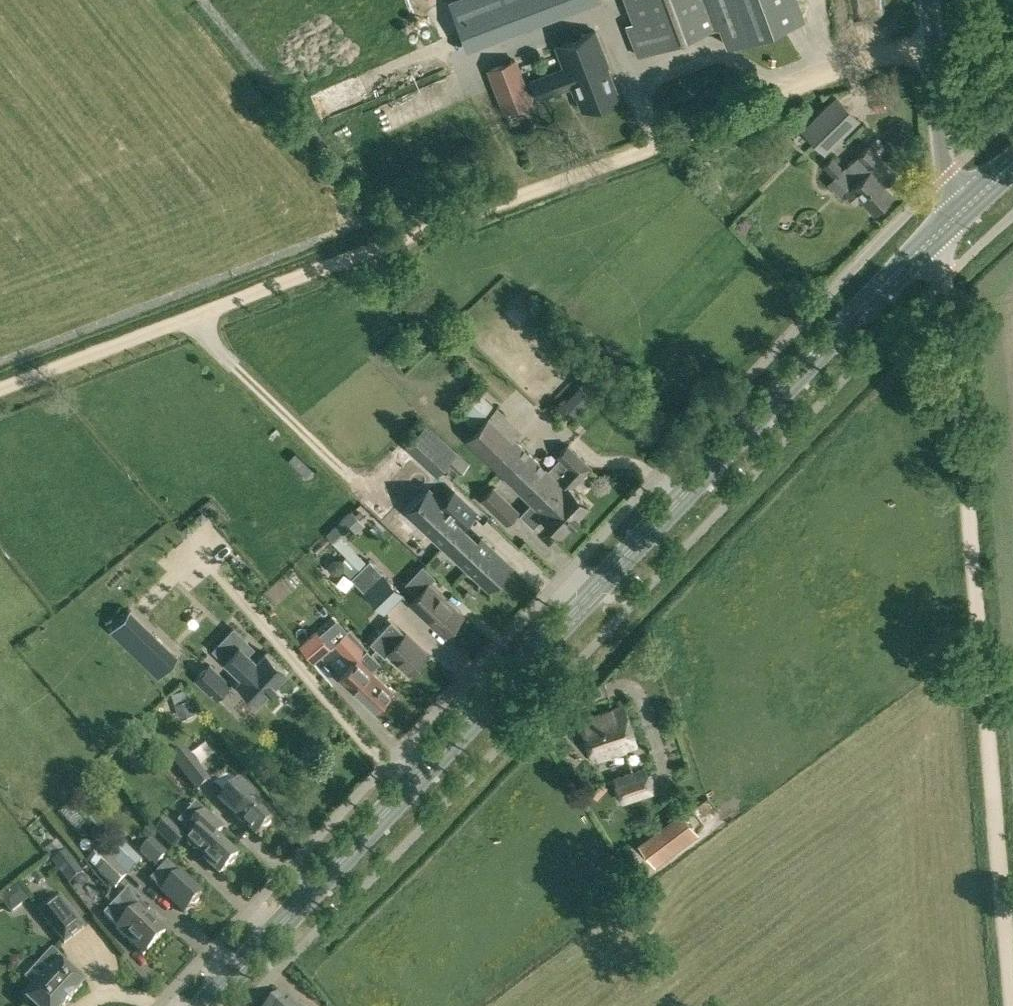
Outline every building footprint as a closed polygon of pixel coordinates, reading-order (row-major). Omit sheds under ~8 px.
[(595,0),(450,0),(447,1),(466,49),(595,0)] [(794,0),(626,0),(634,22),(626,24),(638,55),(645,52),(719,24),(727,44),(800,16),(794,0)] [(608,66),(595,31),(555,46),(563,68),(530,80),(537,99),(571,87),(575,97),(577,96),(581,109),(618,95),(607,67),(608,66)] [(526,104),(509,59),(488,67),(506,111),(526,104)] [(805,116),(797,124),(825,153),(855,123),(832,99),(809,120),(805,116)] [(468,156),(479,152),(474,140),(463,144),(468,156)] [(824,166),(834,177),(835,176),(848,190),(845,192),(855,202),(859,198),(873,212),(892,195),(884,186),(897,174),(870,145),(843,169),(833,158),(824,166)] [(590,398),(580,388),(572,396),(582,406),(590,398)] [(588,506),(570,489),(590,468),(566,445),(556,456),(559,459),(549,470),(491,415),(474,432),(466,440),(531,502),(520,514),(533,526),(542,517),(561,535),(588,506)] [(435,472),(456,450),(446,440),(425,462),(435,472)] [(493,486),(480,499),(506,523),(518,510),(493,486)] [(446,542),(461,527),(464,523),(462,522),(474,511),(454,492),(443,504),(429,489),(411,507),(423,519),(419,523),(442,545),(446,542)] [(195,516),(201,522),(207,516),(201,510),(195,516)] [(334,542),(359,520),(350,511),(326,533),(334,542)] [(192,529),(187,523),(181,529),(186,535),(192,529)] [(477,541),(461,527),(446,542),(458,553),(454,557),(488,587),(505,569),(509,564),(480,538),(477,541)] [(437,569),(443,562),(436,555),(430,563),(437,569)] [(333,558),(329,563),(330,569),(334,573),(340,572),(343,569),(343,561),(339,558),(333,558)] [(371,560),(361,569),(374,583),(384,574),(371,560)] [(384,614),(394,604),(374,583),(361,569),(360,569),(351,578),(364,593),(384,614)] [(374,583),(394,604),(404,594),(384,574),(374,583)] [(428,584),(411,603),(444,634),(452,625),(456,625),(459,621),(459,618),(462,615),(428,584)] [(110,632),(157,677),(177,657),(130,612),(110,632)] [(409,671),(417,662),(420,662),(424,659),(424,656),(426,653),(405,632),(405,633),(397,625),(392,620),(370,642),(383,656),(388,651),(409,671)] [(224,661),(242,677),(236,683),(256,702),(285,672),(265,653),(257,662),(247,652),(253,647),(233,628),(213,650),(224,661)] [(331,648),(317,631),(299,645),(313,662),(331,648)] [(354,663),(341,678),(374,709),(382,700),(385,700),(389,697),(388,693),(391,691),(370,671),(379,662),(367,650),(365,652),(347,633),(335,644),(354,663)] [(210,664),(195,679),(215,700),(230,684),(210,664)] [(178,717),(194,712),(189,695),(183,689),(170,693),(178,717)] [(578,719),(592,761),(637,746),(623,704),(578,719)] [(171,760),(199,791),(210,781),(182,750),(171,760)] [(645,768),(613,777),(621,802),(652,792),(645,768)] [(84,780),(68,796),(75,804),(92,788),(84,780)] [(256,835),(264,826),(267,826),(270,822),(270,819),(273,816),(252,797),(255,794),(239,780),(228,791),(219,801),(256,835)] [(703,790),(689,802),(701,817),(715,805),(703,790)] [(638,842),(655,865),(698,833),(680,810),(638,842)] [(231,865),(235,861),(234,857),(237,855),(216,835),(222,829),(204,813),(187,830),(193,836),(186,843),(219,874),(228,865),(231,865)] [(184,842),(165,824),(155,835),(173,852),(184,842)] [(166,853),(152,840),(140,853),(155,866),(166,853)] [(123,845),(109,859),(127,877),(141,862),(123,845)] [(127,877),(109,859),(102,853),(99,850),(88,861),(115,889),(127,877)] [(82,873),(65,851),(51,862),(68,884),(82,873)] [(168,862),(151,880),(163,892),(162,892),(183,912),(192,904),(195,904),(199,900),(199,897),(201,894),(180,873),(180,874),(168,862)] [(1,900),(12,914),(28,901),(17,887),(1,900)] [(113,906),(119,912),(119,911),(127,918),(128,917),(156,943),(165,932),(146,914),(150,909),(129,889),(113,906)] [(38,912),(64,944),(83,928),(58,896),(38,912)] [(119,912),(113,906),(104,916),(110,921),(118,929),(117,930),(144,956),(156,943),(128,917),(127,918),(119,911),(119,912)] [(82,986),(59,965),(62,961),(52,952),(42,962),(52,971),(25,999),(32,1005),(31,1005),(65,1005),(71,999),(70,998),(82,986)] [(283,993),(271,1005),(296,1005),(283,993)]
